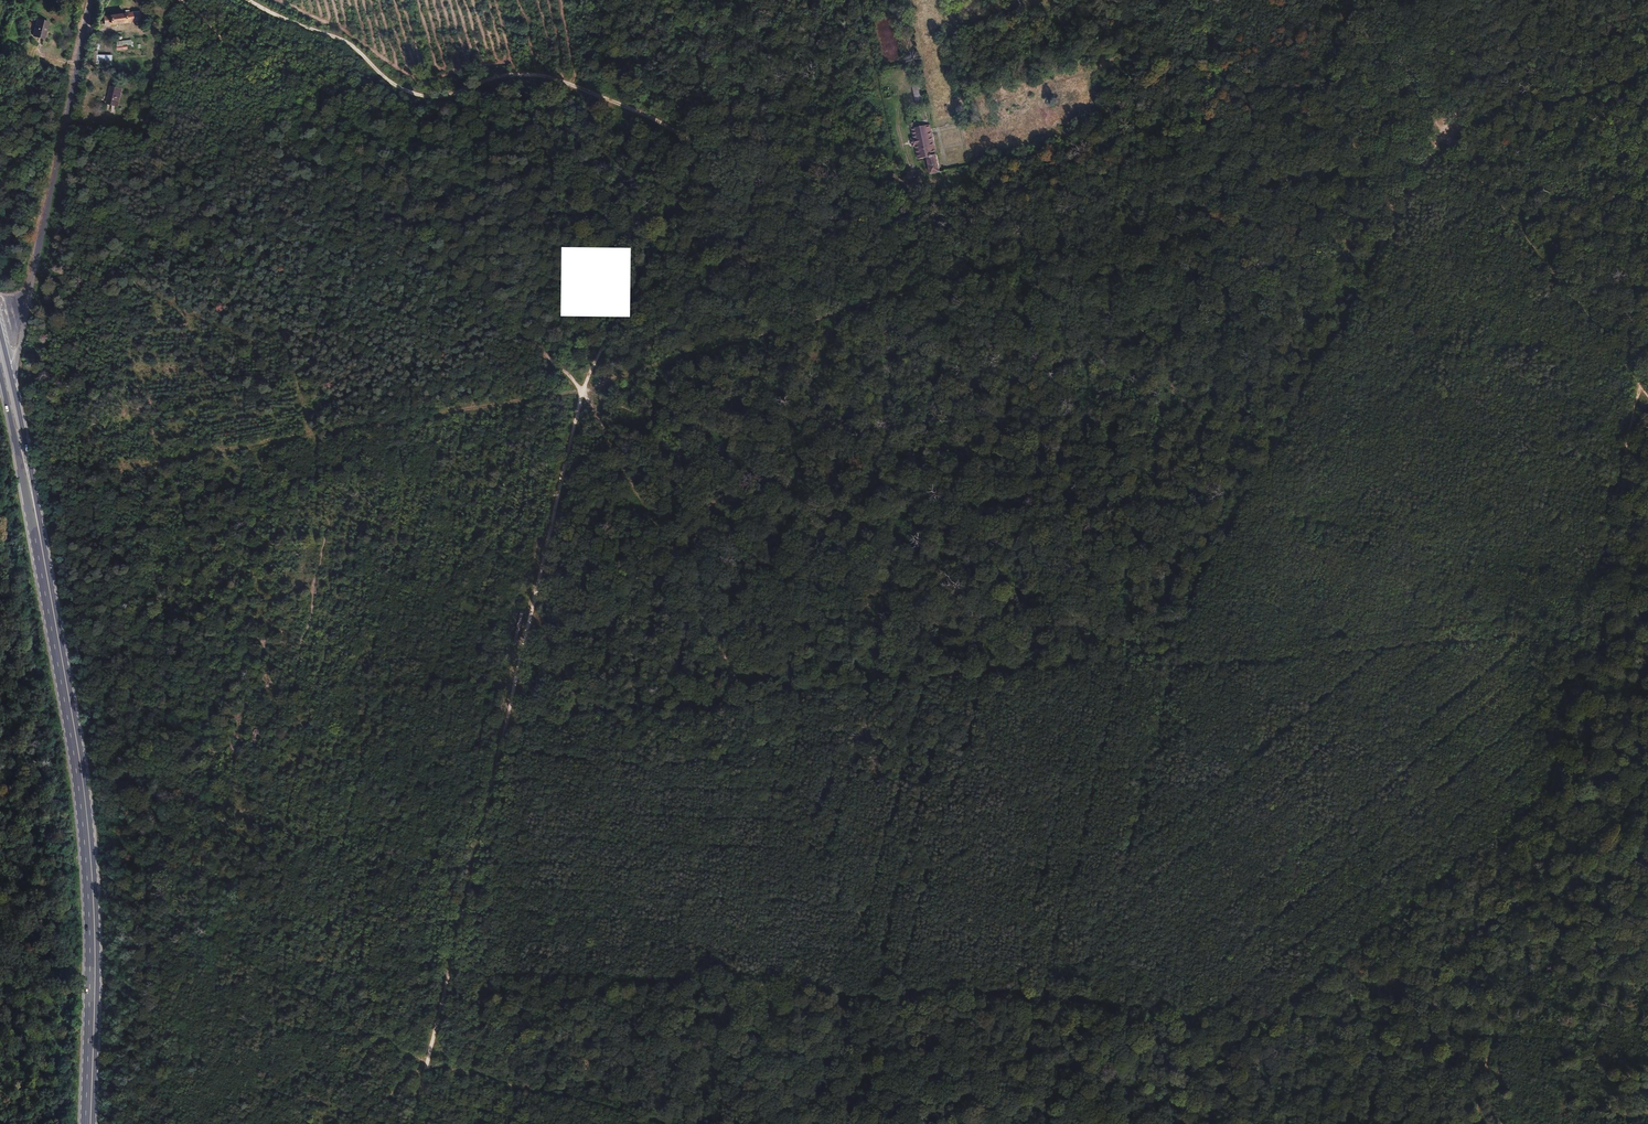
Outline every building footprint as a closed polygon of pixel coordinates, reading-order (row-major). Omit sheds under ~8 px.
[(132,17),(130,9),(104,17),(106,24),(132,17)] [(49,20),(38,18),(33,39),(45,40),(49,20)] [(117,51),(128,50),(128,45),(132,45),(132,40),(117,40),(117,51)] [(112,64),(112,55),(97,55),(97,64),(112,64)] [(122,89),(108,86),(105,103),(119,106),(122,89)] [(924,113),(914,115),(920,144),(927,143),(930,160),(943,157),(934,117),(926,119),(924,113)]
